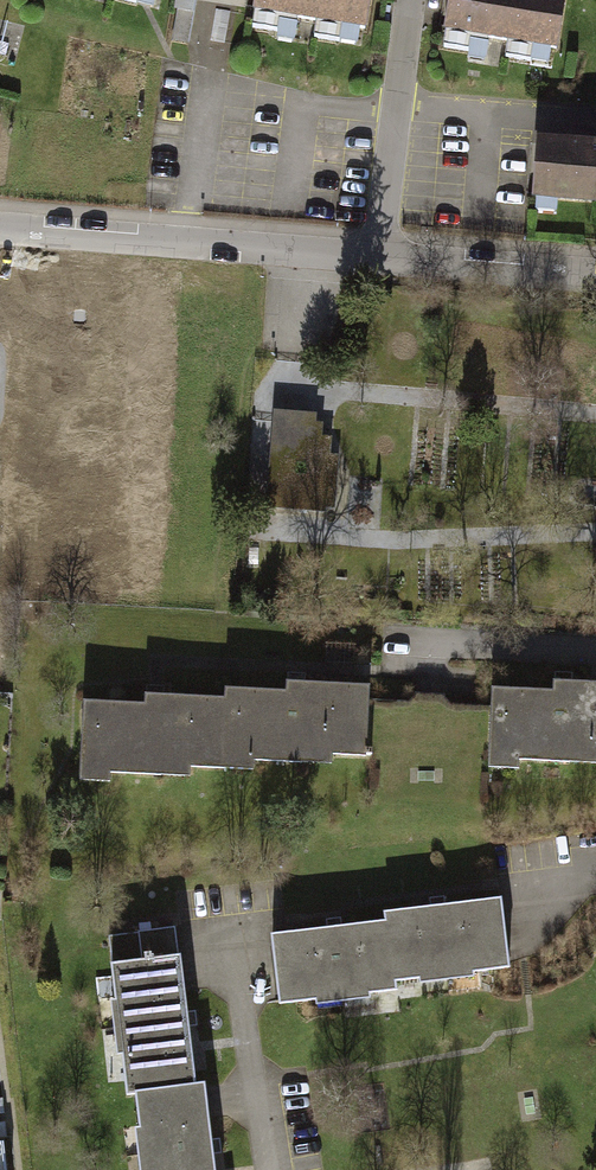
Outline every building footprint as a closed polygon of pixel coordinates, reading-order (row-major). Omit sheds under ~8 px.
[(256,12),(365,29),(369,0),(258,0),(256,12)] [(446,32),(554,49),(563,0),(451,0),(446,32)] [(555,70),(557,58),(512,50),(510,63),(555,70)] [(537,139),(533,201),(595,205),(595,143),(537,139)] [(313,421),(274,419),(269,531),(307,533),(313,421)] [(143,702),(85,698),(81,759),(145,763),(146,758),(222,763),(222,757),(284,761),(284,752),(335,755),(335,747),(364,749),(368,684),(285,678),(284,694),(222,690),(222,697),(143,692),(143,702)] [(501,687),(497,754),(571,758),(572,752),(595,753),(595,683),(564,681),(563,690),(501,687)] [(387,913),(388,922),(395,984),(513,969),(505,899),(387,913)] [(395,984),(388,922),(276,934),(283,1003),(396,990),(395,984)] [(139,1094),(198,1087),(183,957),(115,965),(130,1095),(139,1094)] [(207,1086),(198,1087),(139,1094),(148,1169),(218,1169),(207,1086)]
